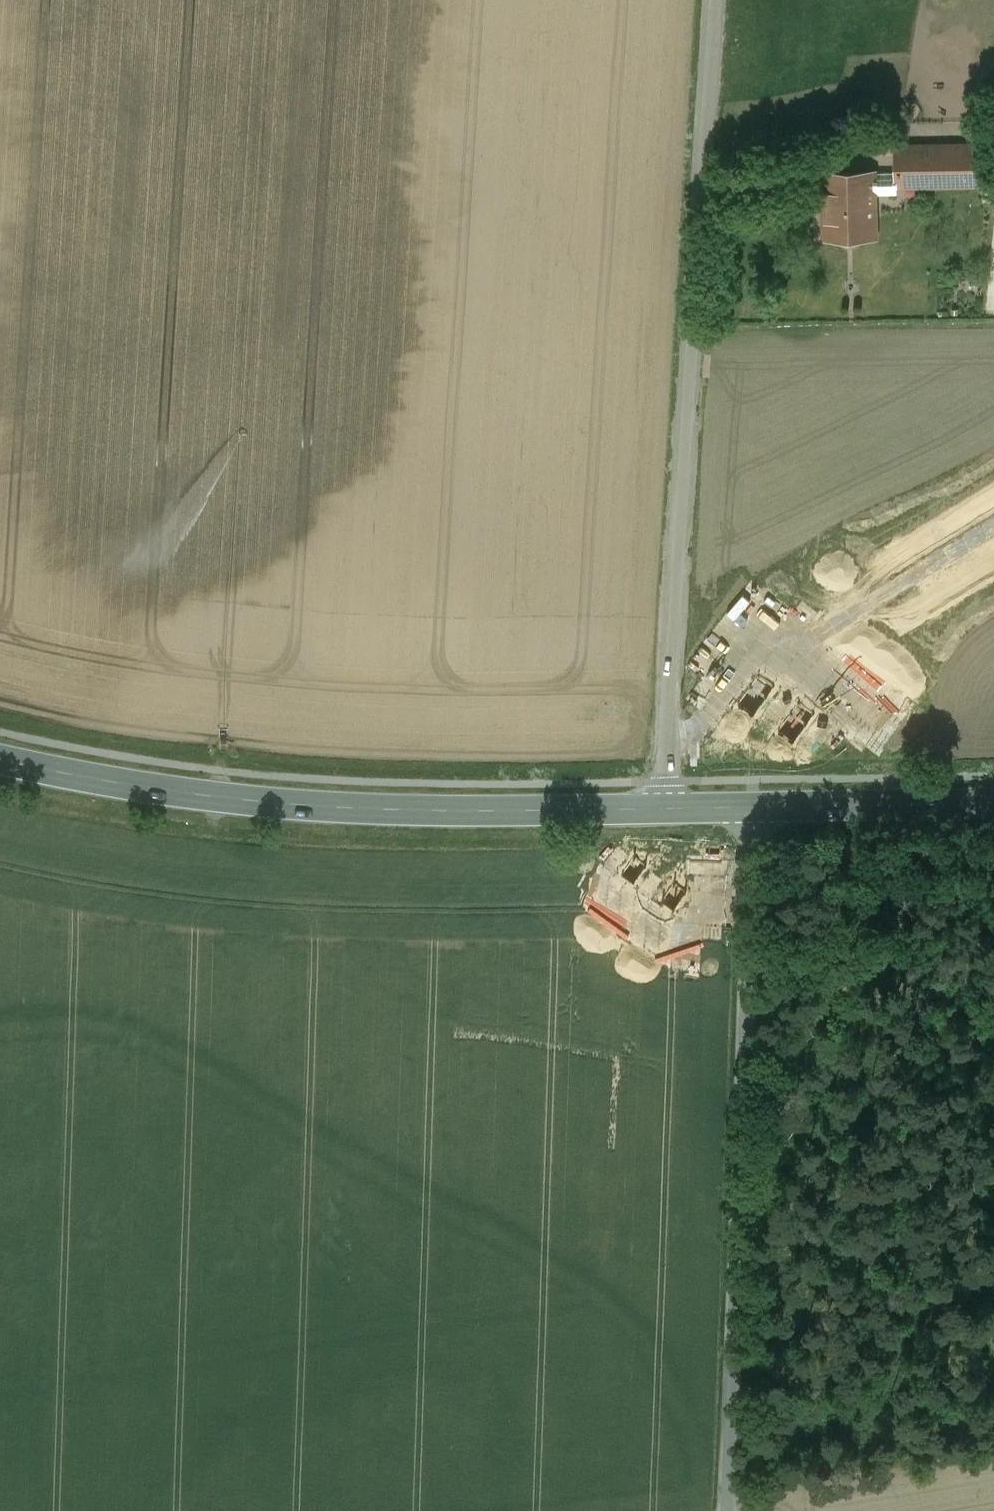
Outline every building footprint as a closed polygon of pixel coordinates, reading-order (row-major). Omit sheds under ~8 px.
[(897,146),(898,172),(899,191),(981,189),(978,144),(897,146)] [(898,172),(824,175),(826,240),(884,239),(883,198),(899,198),(899,191),(898,172)]
